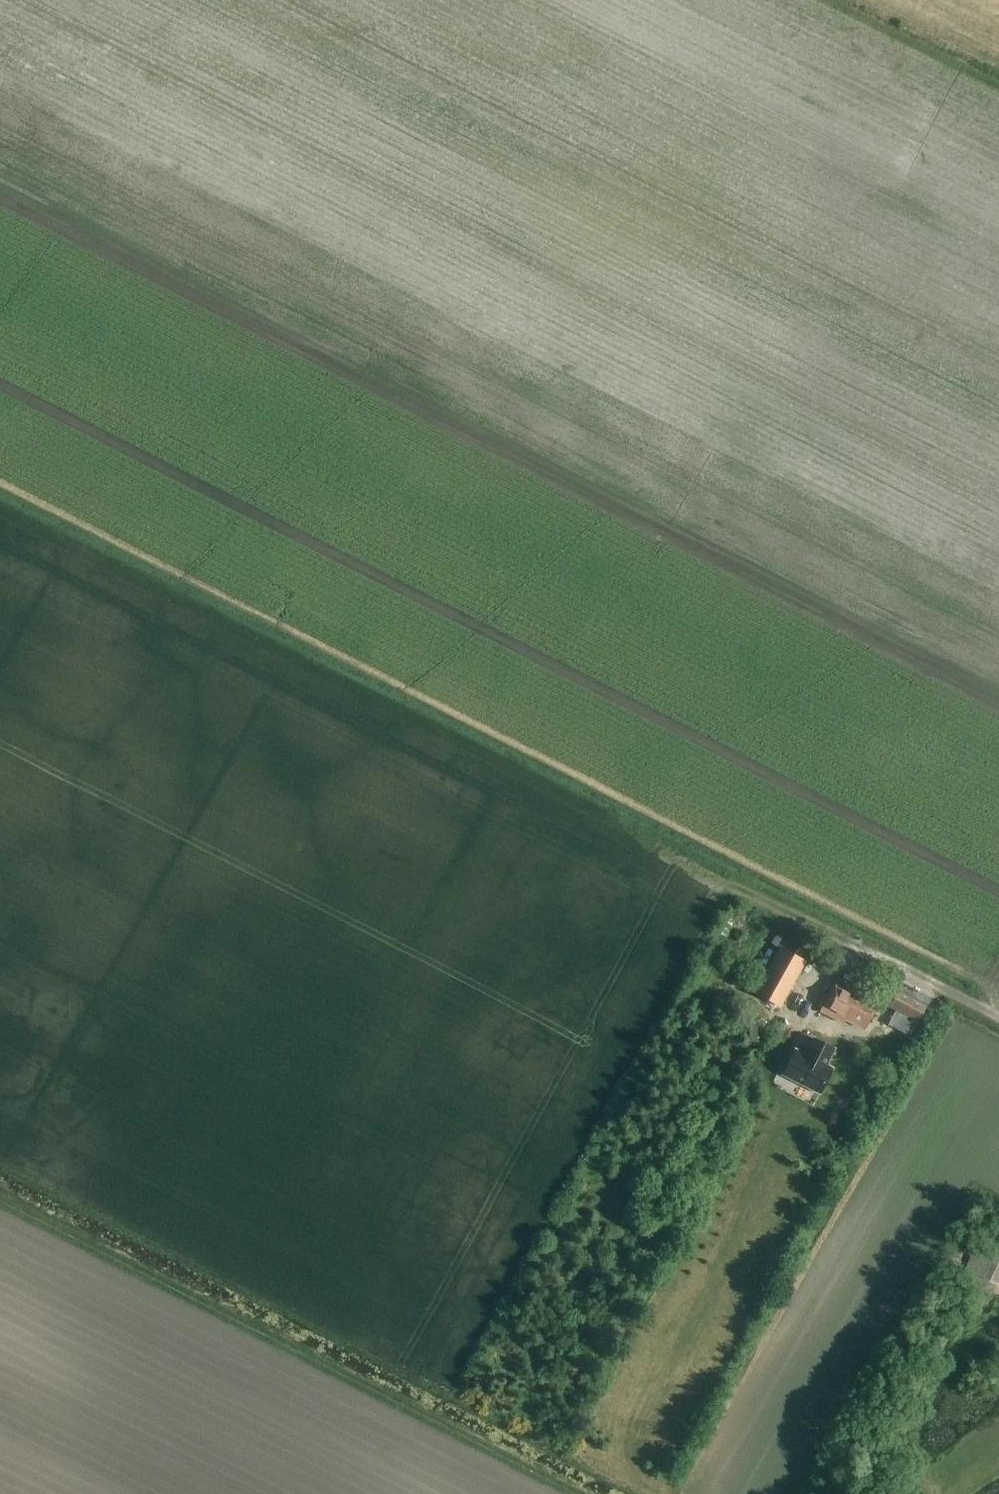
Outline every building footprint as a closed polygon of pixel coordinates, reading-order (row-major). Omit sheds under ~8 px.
[(781,1007),(807,960),(781,946),(755,993),(781,1007)] [(862,1029),(875,1006),(856,995),(859,991),(837,979),(820,1011),(842,1023),(844,1019),(862,1029)] [(916,998),(898,989),(889,1007),(919,1021),(931,997),(919,992),(916,998)] [(748,1025),(749,1042),(757,1042),(756,1025),(748,1025)] [(795,1049),(782,1075),(819,1093),(832,1068),(826,1065),(834,1049),(812,1038),(804,1054),(795,1049)] [(998,1282),(998,1279),(992,1257),(969,1265),(973,1275),(962,1279),(966,1292),(998,1282)]
